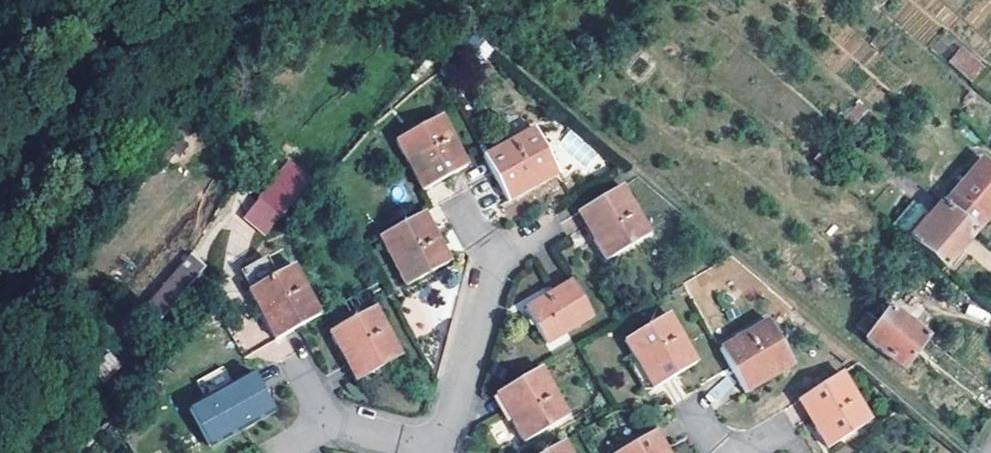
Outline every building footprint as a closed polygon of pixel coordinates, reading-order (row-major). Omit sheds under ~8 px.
[(955,55),(947,65),(970,85),(978,74),(955,55)] [(396,145),(406,163),(410,161),(414,158),(431,188),(467,169),(440,121),(396,145)] [(588,175),(603,160),(570,128),(555,143),(588,175)] [(532,134),(484,161),(494,179),(504,198),(507,203),(556,176),(532,134)] [(423,193),(431,188),(414,158),(410,161),(406,163),(423,193)] [(257,205),(247,220),(270,234),(296,196),(292,193),(287,175),(292,168),(286,164),(274,181),(284,188),(266,212),(257,205)] [(941,208),(973,236),(990,215),(990,173),(981,165),(944,209),(941,206),(941,208)] [(292,193),(296,196),(308,180),(292,168),(287,175),(292,193)] [(284,188),(274,181),(257,205),(266,212),(284,188)] [(618,188),(583,208),(601,239),(597,242),(593,244),(602,260),(645,235),(618,188)] [(583,208),(575,213),(593,244),(597,242),(601,239),(583,208)] [(925,226),(909,244),(942,272),(973,236),(941,208),(925,226)] [(912,215),(897,234),(909,244),(925,226),(912,215)] [(423,216),(378,239),(405,288),(449,264),(431,231),(423,216)] [(242,285),(247,295),(292,271),(286,260),(242,285)] [(177,269),(130,323),(142,334),(190,280),(177,269)] [(267,307),(284,336),(297,329),(318,318),(292,271),(247,295),(256,312),(267,307)] [(569,283),(522,310),(530,323),(543,345),(589,317),(569,283)] [(277,339),(284,336),(267,307),(256,312),(273,342),(277,339)] [(371,312),(328,336),(338,355),(343,352),(347,349),(363,380),(397,361),(371,312)] [(865,319),(856,331),(868,340),(865,344),(904,372),(926,341),(888,313),(877,328),(865,319)] [(664,318),(621,344),(649,391),(655,387),(692,366),(664,318)] [(768,371),(771,375),(789,364),(764,323),(716,351),(727,369),(736,383),(766,366),(768,371)] [(354,385),(363,380),(347,349),(343,352),(338,355),(354,385)] [(741,392),(771,375),(768,371),(766,366),(736,383),(741,392)] [(516,424),(513,425),(523,442),(565,417),(537,369),(502,390),(520,421),(516,424)] [(820,428),(812,432),(822,448),(865,423),(837,375),(802,397),(813,415),(820,428)] [(704,390),(711,405),(736,394),(729,379),(704,390)] [(208,449),(268,415),(259,401),(247,381),(188,415),(208,449)] [(502,390),(494,394),(513,425),(516,424),(520,421),(502,390)] [(802,397),(794,402),(812,432),(820,428),(813,415),(802,397)] [(621,452),(656,452),(655,450),(647,437),(621,452)]
